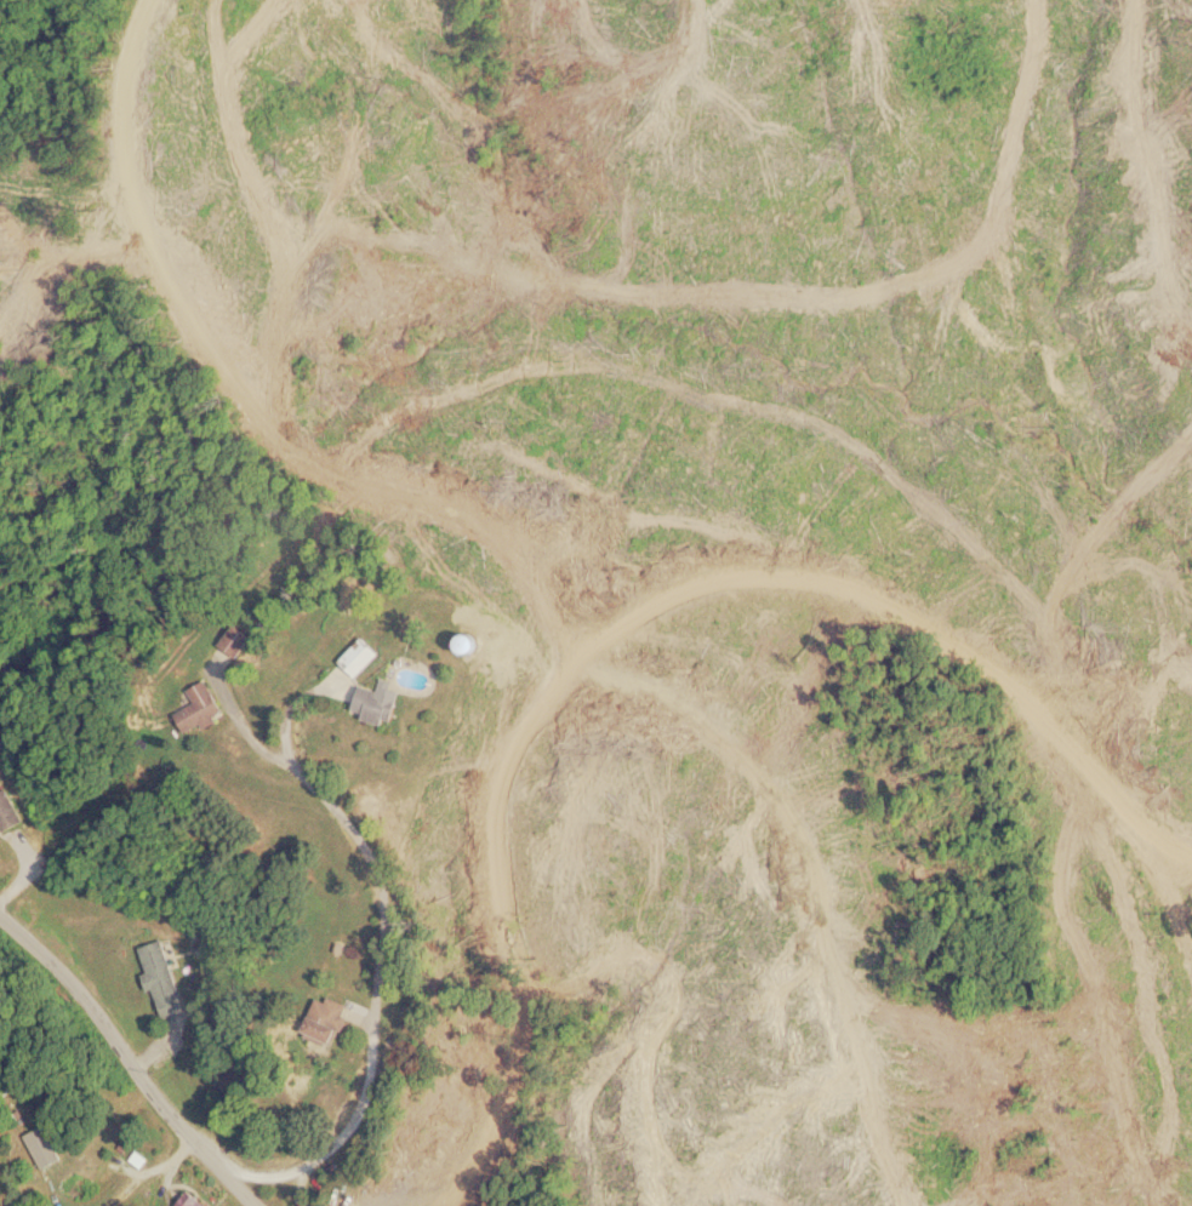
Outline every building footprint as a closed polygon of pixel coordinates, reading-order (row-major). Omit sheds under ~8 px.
[(235,653),(249,634),(233,622),(218,641),(235,653)] [(455,642),(466,655),(479,641),(468,629),(455,642)] [(354,674),(378,650),(363,634),(338,658),(354,674)] [(189,686),(195,698),(176,709),(188,730),(224,709),(205,676),(189,686)] [(392,721),(399,688),(361,680),(354,711),(392,721)] [(5,785),(0,788),(0,820),(5,829),(23,818),(5,785)] [(165,938),(139,944),(150,988),(155,987),(162,1014),(182,1010),(165,938)] [(307,1034),(338,1040),(346,1000),(314,994),(307,1034)] [(23,1131),(42,1168),(57,1161),(46,1138),(51,1136),(44,1120),(23,1131)] [(186,1188),(171,1205),(210,1205),(186,1188)]
